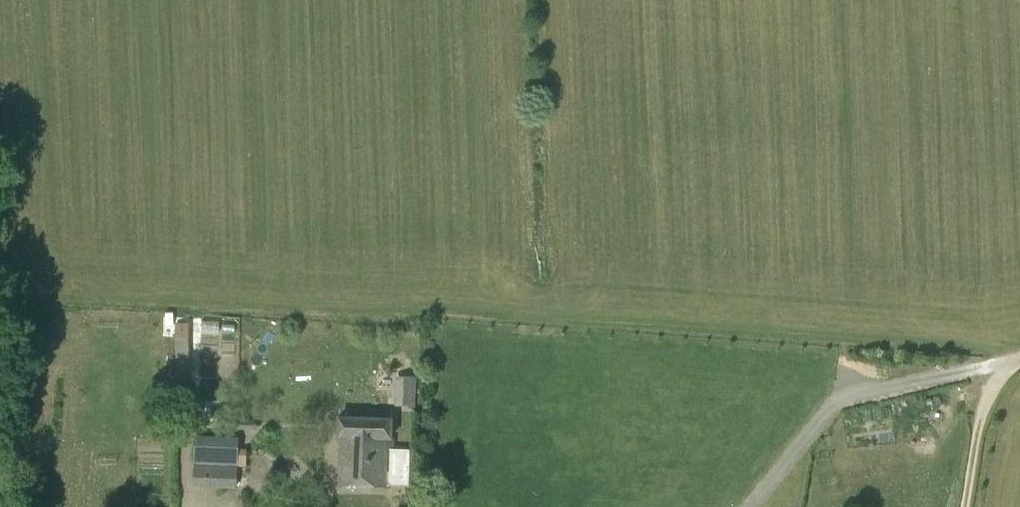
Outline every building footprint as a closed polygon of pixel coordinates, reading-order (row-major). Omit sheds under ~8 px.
[(193,398),(194,365),(188,365),(188,324),(175,324),(174,397),(193,398)] [(392,441),(393,420),(339,417),(338,439),(341,440),(339,484),(385,487),(387,441),(392,441)] [(241,421),(241,430),(258,431),(258,422),(241,421)] [(238,466),(239,438),(195,436),(194,464),(209,465),(238,466)] [(209,465),(208,488),(237,489),(238,466),(209,465)]
